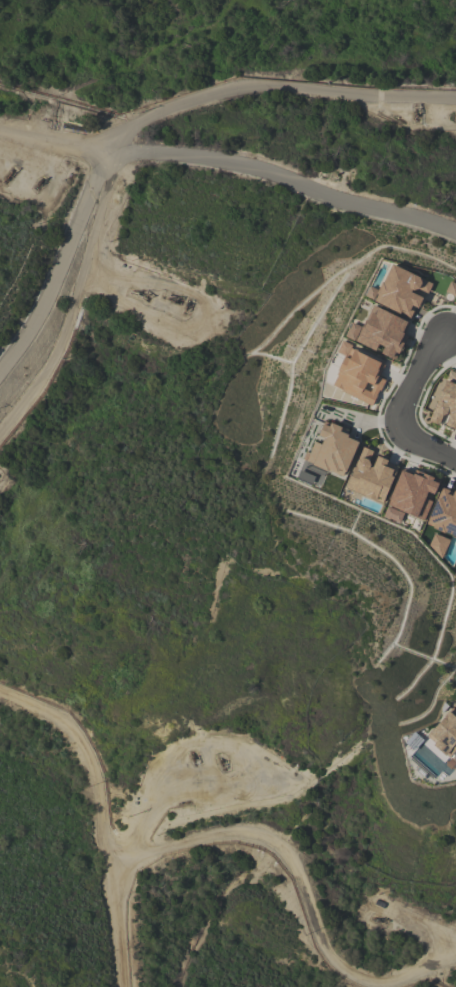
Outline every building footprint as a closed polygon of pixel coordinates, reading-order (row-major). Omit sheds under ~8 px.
[(364,297),(412,318),(422,294),(426,296),(432,282),(390,264),(379,290),(369,286),(364,297)] [(345,337),(378,352),(396,360),(407,336),(402,334),(408,321),(372,305),(362,327),(352,323),(345,337)] [(373,405),(384,379),(378,377),(385,362),(340,344),(336,353),(344,356),(331,387),(373,405)] [(443,381),(429,422),(438,425),(442,414),(448,416),(445,425),(455,428),(455,385),(443,381)] [(357,440),(339,434),(341,428),(322,422),(317,440),(313,438),(305,463),(345,476),(357,440)] [(383,503),(398,465),(374,456),(375,452),(360,446),(344,488),(383,503)] [(431,501),(425,499),(427,492),(434,494),(438,482),(400,468),(387,506),(424,520),(431,501)] [(455,537),(455,492),(440,486),(426,526),(455,537)] [(399,523),(404,513),(387,506),(383,516),(399,523)] [(427,549),(443,555),(449,540),(434,533),(427,549)] [(451,707),(425,737),(455,764),(455,712),(451,707)]
